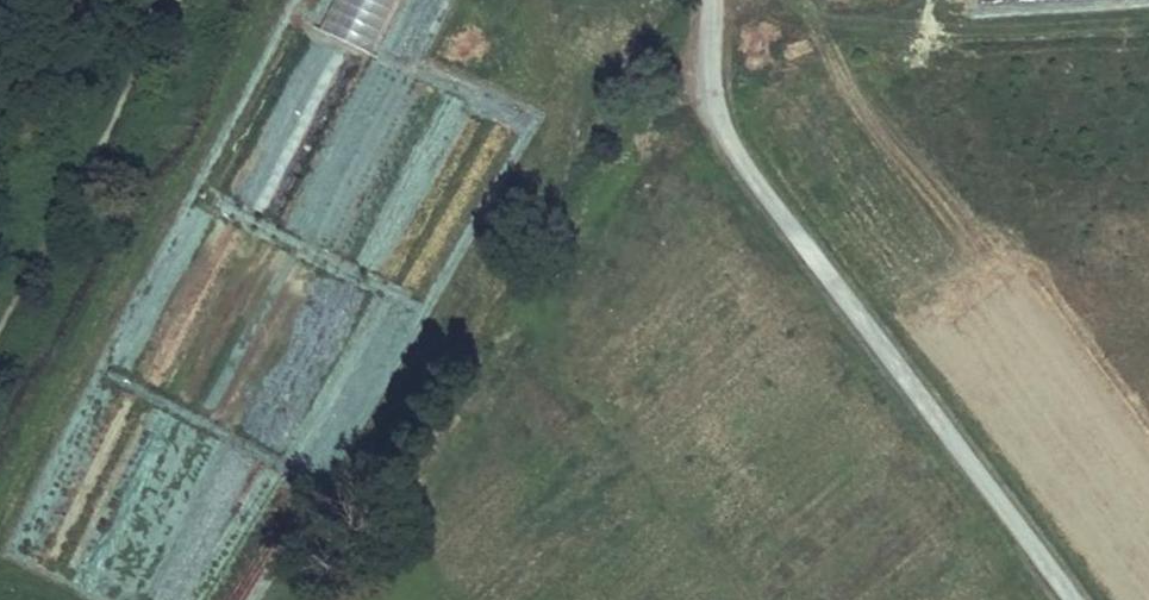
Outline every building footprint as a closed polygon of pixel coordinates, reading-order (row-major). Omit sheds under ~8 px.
[(401,0),(337,0),(324,33),(380,54),(401,0)]
